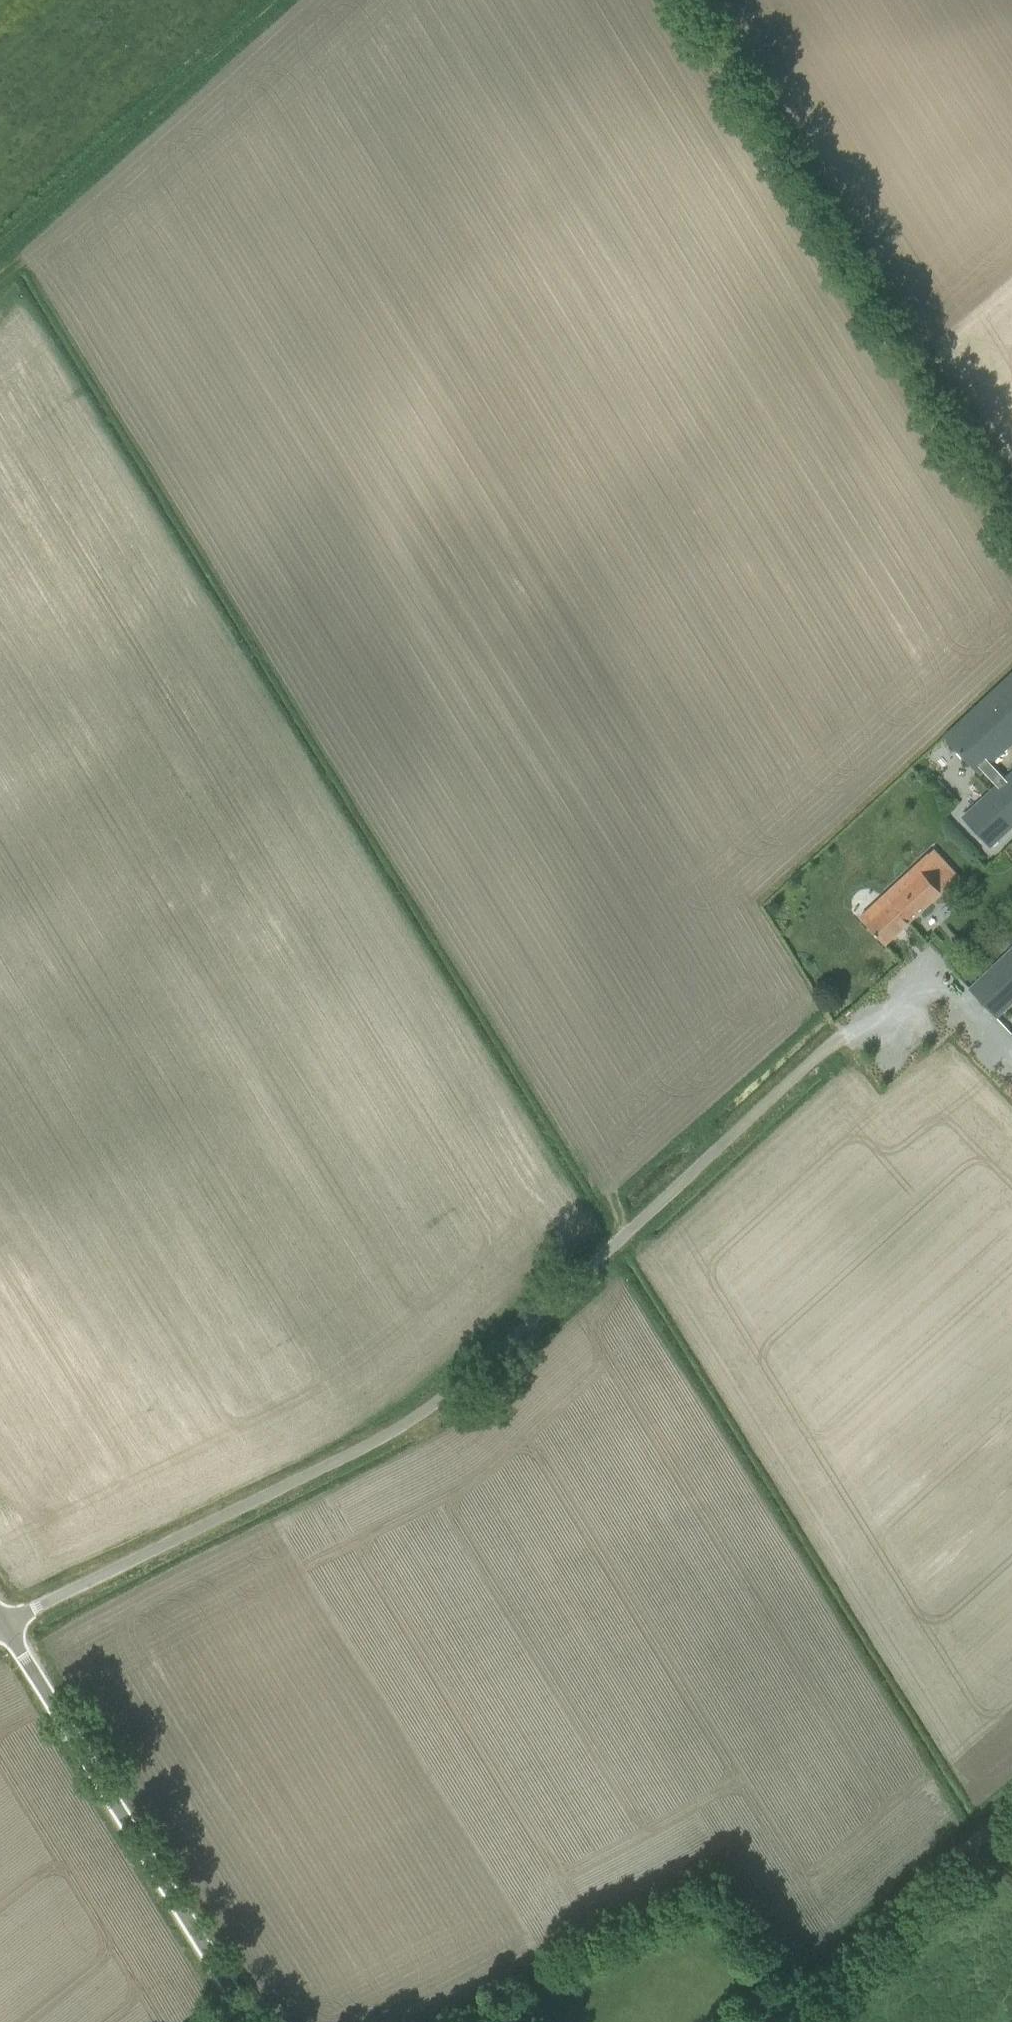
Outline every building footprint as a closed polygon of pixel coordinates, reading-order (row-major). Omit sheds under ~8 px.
[(942,734),(944,737),(979,776),(985,771),(992,764),(1011,745),(1011,670),(942,734)] [(1011,826),(1011,768),(1003,776),(992,764),(985,771),(996,783),(961,815),(977,831),(990,846),(1011,826)] [(886,942),(958,875),(933,848),(881,897),(887,903),(867,922),(886,942)] [(1011,1002),(1011,955),(1009,952),(970,988),(997,1017),(1011,1002)]
